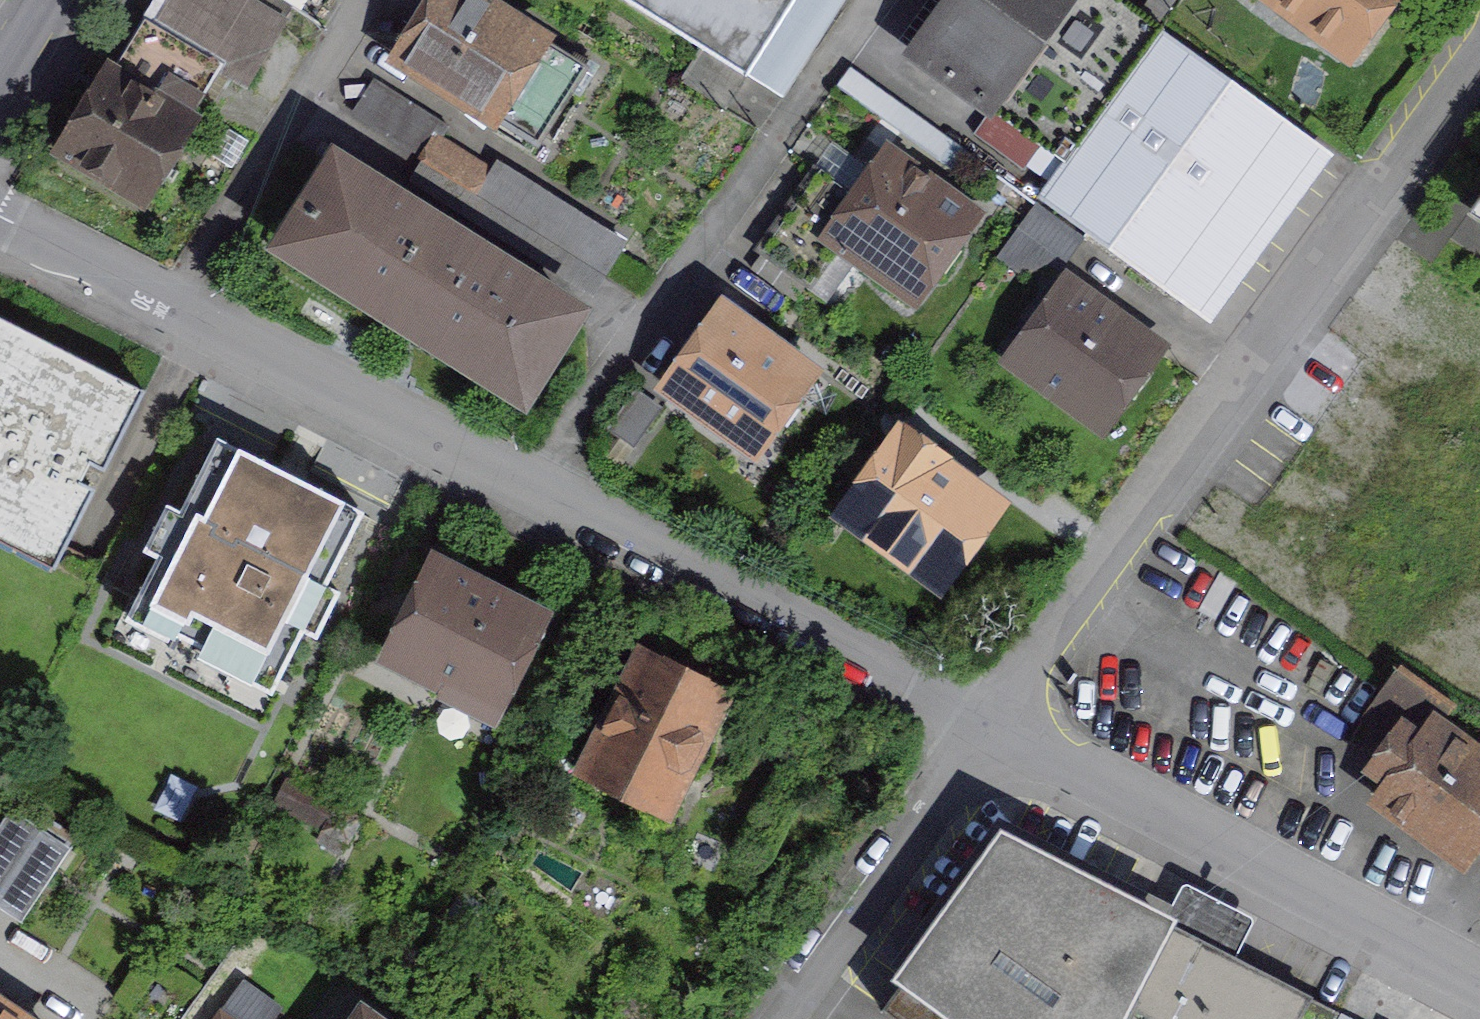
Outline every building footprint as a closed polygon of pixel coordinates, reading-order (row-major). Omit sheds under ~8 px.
[(112,74),(149,97),(186,119),(218,69),(242,84),(281,22),(244,0),(158,0),(112,74)] [(475,0),(438,0),(401,58),(537,144),(584,69),(475,0)] [(914,59),(1065,165),(1166,23),(1133,0),(956,0),(914,59)] [(1353,65),(1400,0),(1263,0),(1353,65)] [(1167,31),(1039,203),(1180,307),(1307,135),(1167,31)] [(186,119),(112,74),(89,113),(65,152),(139,197),(163,158),(186,119)] [(599,305),(340,145),(275,250),(534,409),(599,305)] [(892,149),(824,243),(921,312),(989,218),(892,149)] [(1072,271),(1005,362),(1110,438),(1177,346),(1072,271)] [(724,302),(656,397),(759,472),(828,378),(724,302)] [(0,320),(0,533),(63,564),(148,393),(0,320)] [(907,431),(839,525),(946,603),(1015,509),(907,431)] [(224,437),(144,608),(266,665),(292,611),(325,626),(380,509),(224,437)] [(559,612),(440,556),(385,670),(503,727),(559,612)] [(642,652),(582,775),(680,822),(739,700),(642,652)] [(1479,866),(1479,745),(1457,729),(1469,712),(1406,668),(1362,729),(1385,745),(1366,771),(1391,789),(1378,807),(1474,874),(1479,866)] [(0,823),(0,899),(29,916),(75,839),(13,802),(0,823)] [(1005,841),(883,1008),(899,1018),(1336,1018),(1339,1012),(1005,841)] [(236,995),(219,1018),(269,1018),(236,995)] [(0,1006),(0,1018),(20,1018),(0,1006)]
